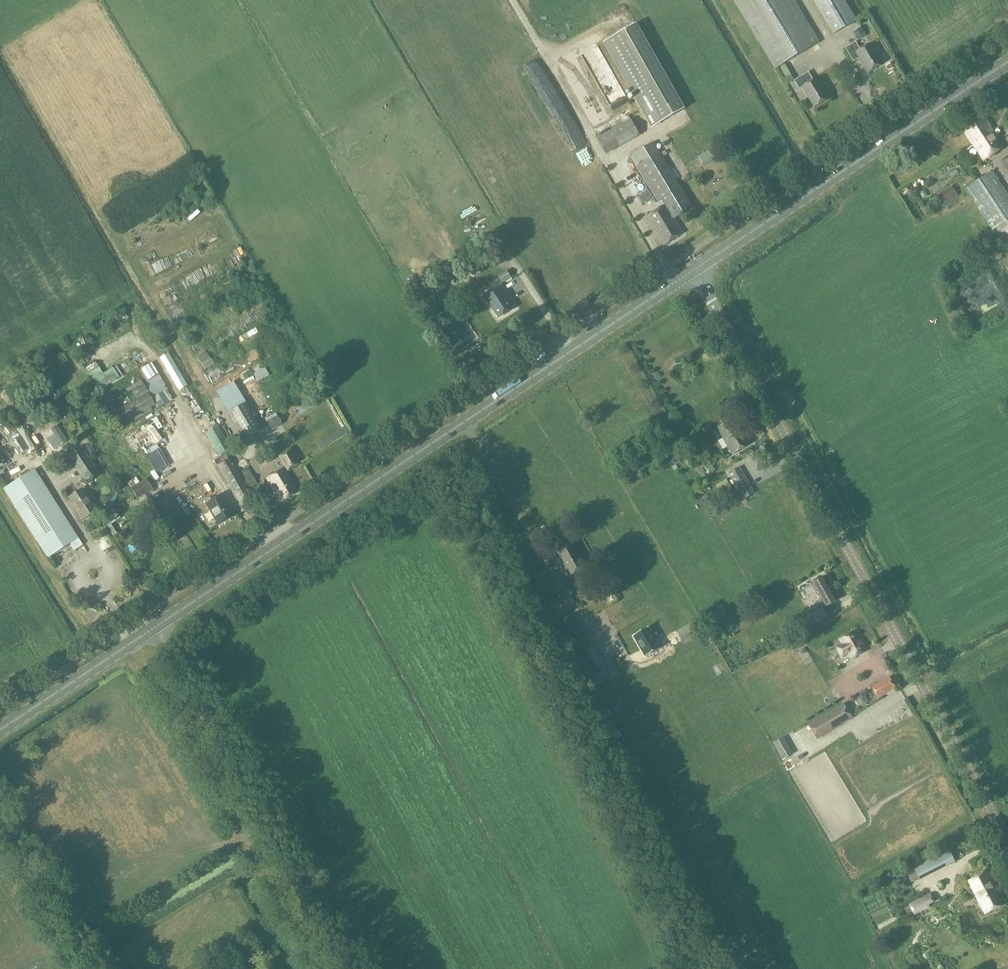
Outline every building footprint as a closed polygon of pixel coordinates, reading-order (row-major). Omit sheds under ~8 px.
[(775,70),(820,43),(793,0),(733,0),(775,70)] [(833,35),(857,21),(844,0),(812,0),(833,35)] [(605,45),(653,129),(684,111),(636,27),(605,45)] [(867,36),(862,27),(853,32),(859,41),(867,36)] [(576,48),(607,105),(619,99),(588,41),(576,48)] [(854,62),(860,59),(869,73),(883,65),(871,45),(861,51),(856,43),(846,49),(854,62)] [(817,79),(815,81),(809,72),(795,81),(800,89),(802,88),(815,108),(829,100),(822,89),(823,89),(817,79)] [(589,109),(591,118),(602,115),(600,106),(589,109)] [(593,124),(603,121),(602,116),(592,119),(593,124)] [(964,130),(985,161),(1004,147),(990,127),(991,126),(984,116),(964,130)] [(632,120),(597,139),(606,155),(641,136),(640,134),(642,133),(640,129),(638,131),(632,120)] [(631,156),(636,166),(662,208),(647,217),(664,246),(684,234),(675,219),(694,207),(660,152),(654,143),(631,156)] [(716,146),(699,157),(705,166),(722,155),(716,146)] [(993,171),(965,190),(1002,245),(1007,241),(1007,194),(993,171)] [(937,195),(943,205),(953,199),(947,189),(937,195)] [(645,204),(651,199),(644,191),(638,196),(645,204)] [(152,267),(145,270),(147,276),(154,273),(152,267)] [(503,284),(512,278),(508,271),(498,277),(503,284)] [(514,308),(500,287),(485,297),(499,318),(502,316),(511,310),(514,308)] [(515,297),(529,331),(545,324),(530,290),(515,297)] [(221,317),(183,329),(186,338),(188,337),(192,350),(215,342),(213,336),(226,332),(221,317)] [(459,324),(443,334),(455,352),(472,341),(459,324)] [(89,335),(93,342),(99,338),(95,332),(89,335)] [(245,342),(249,350),(255,347),(251,339),(245,342)] [(206,350),(194,356),(200,368),(212,362),(206,350)] [(77,359),(79,364),(89,357),(87,353),(77,359)] [(164,356),(160,358),(170,375),(179,391),(183,389),(187,386),(178,370),(168,354),(164,356)] [(83,369),(85,373),(95,367),(93,363),(83,369)] [(152,364),(142,370),(148,380),(158,374),(152,364)] [(255,381),(264,376),(261,369),(252,374),(255,381)] [(101,375),(90,382),(97,392),(107,385),(101,375)] [(118,427),(133,418),(135,421),(153,411),(151,408),(156,405),(149,393),(111,415),(118,427)] [(187,404),(193,399),(190,394),(183,399),(187,404)] [(153,408),(156,414),(166,409),(163,403),(153,408)] [(228,414),(245,441),(263,430),(246,403),(228,414)] [(262,408),(266,416),(270,413),(266,406),(262,408)] [(178,415),(153,437),(161,447),(164,445),(176,459),(199,439),(178,415)] [(272,431),(282,425),(278,417),(267,423),(272,431)] [(736,421),(720,431),(733,454),(750,444),(736,421)] [(23,453),(32,449),(22,426),(13,430),(23,453)] [(75,431),(80,442),(89,438),(84,427),(75,431)] [(206,434),(219,457),(231,450),(218,427),(206,434)] [(144,432),(125,443),(137,462),(155,451),(144,432)] [(289,473),(302,465),(292,447),(279,455),(280,456),(278,457),(287,472),(288,472),(289,473)] [(68,457),(85,483),(96,476),(97,479),(102,476),(100,473),(99,474),(82,448),(68,457)] [(162,464),(167,463),(163,450),(158,452),(162,464)] [(241,506),(253,499),(230,459),(218,466),(241,506)] [(740,467),(729,473),(744,499),(755,493),(740,467)] [(239,473),(249,490),(258,485),(248,468),(239,473)] [(284,469),(267,479),(281,502),(297,492),(284,469)] [(78,538),(35,470),(4,490),(47,558),(70,544),(75,551),(83,546),(78,538)] [(138,498),(147,511),(159,530),(173,521),(172,520),(179,516),(171,505),(170,505),(166,499),(161,503),(160,502),(157,504),(152,497),(148,499),(145,494),(153,489),(147,481),(141,486),(136,478),(128,483),(132,489),(131,490),(137,499),(138,498)] [(82,489),(68,498),(83,520),(97,511),(82,489)] [(219,525),(233,517),(220,496),(206,504),(219,525)] [(110,525),(119,522),(115,511),(106,514),(110,525)] [(573,543),(558,552),(571,576),(586,568),(573,543)] [(825,578),(813,585),(826,607),(838,600),(825,578)] [(802,586),(805,595),(814,591),(811,583),(802,586)] [(818,625),(829,618),(824,608),(812,615),(818,625)] [(815,627),(811,620),(805,623),(806,625),(798,629),(801,634),(815,627)] [(691,624),(677,632),(683,642),(697,634),(691,624)] [(632,634),(644,655),(659,647),(647,625),(632,634)] [(843,659),(849,656),(851,659),(866,651),(856,632),(841,640),(843,644),(837,648),(843,659)] [(709,645),(704,647),(709,656),(713,654),(709,645)] [(631,656),(635,663),(644,658),(640,651),(631,656)] [(879,699),(896,689),(890,678),(872,688),(879,699)] [(856,702),(859,706),(863,708),(868,705),(869,700),(866,696),(862,695),(858,698),(856,702)] [(845,704),(811,725),(819,739),(853,718),(845,704)] [(774,744),(784,760),(794,754),(784,738),(774,744)] [(912,867),(920,882),(956,863),(948,848),(912,867)] [(1006,905),(996,886),(989,871),(968,881),(986,915),(1006,905)] [(936,903),(931,894),(910,905),(911,907),(906,909),(910,917),(915,915),(916,916),(931,908),(930,906),(936,903)]
